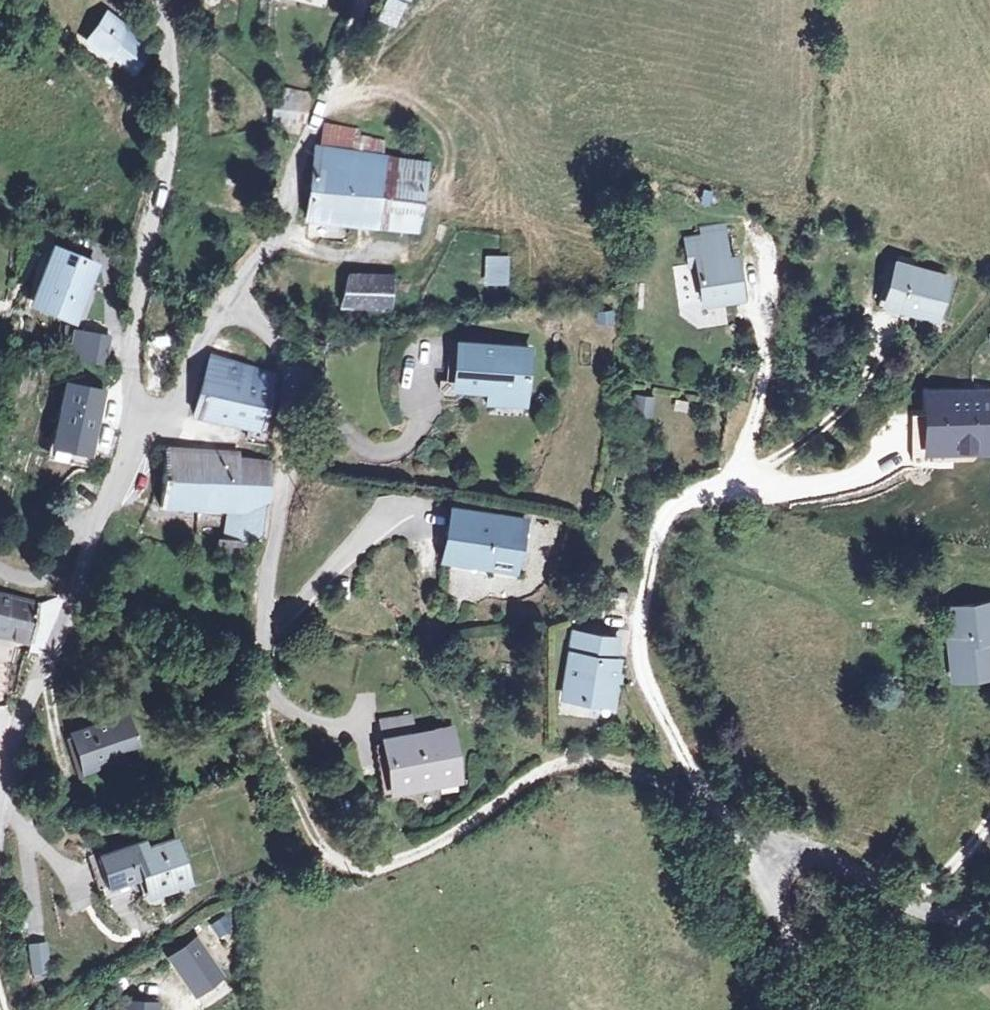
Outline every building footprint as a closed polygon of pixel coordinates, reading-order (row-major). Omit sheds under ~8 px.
[(140,50),(131,45),(135,35),(94,14),(77,45),(128,71),(140,50)] [(302,139),(316,102),(309,102),(309,94),(294,94),(293,106),(281,105),(279,124),(290,124),(289,138),(302,139)] [(330,135),(328,156),(355,158),(359,145),(359,137),(330,135)] [(315,227),(422,237),(429,169),(377,161),(380,146),(359,145),(355,158),(328,156),(322,155),(315,227)] [(727,213),(704,215),(705,229),(728,227),(727,213)] [(729,259),(728,227),(705,229),(687,229),(687,250),(699,249),(702,290),(739,288),(738,259),(729,259)] [(34,272),(46,278),(34,304),(65,319),(92,264),(48,242),(34,272)] [(940,317),(954,278),(901,261),(895,279),(887,277),(879,302),(916,316),(918,309),(940,317)] [(396,316),(399,284),(349,280),(346,312),(396,316)] [(107,339),(71,331),(63,368),(99,376),(107,339)] [(458,387),(492,391),(491,398),(525,402),(530,352),(463,344),(458,387)] [(271,418),(278,375),(224,369),(225,352),(211,351),(201,427),(271,431),(271,418)] [(100,392),(62,384),(50,445),(88,452),(100,392)] [(635,394),(631,415),(652,419),(657,398),(635,394)] [(266,548),(272,464),(249,464),(247,458),(168,455),(167,518),(227,522),(227,546),(219,546),(217,557),(246,558),(248,550),(266,548)] [(531,522),(457,511),(449,564),(495,571),(496,562),(524,566),(531,522)] [(945,611),(954,667),(989,661),(989,602),(945,611)] [(40,611),(0,607),(0,644),(33,650),(40,611)] [(623,648),(610,646),(612,634),(573,627),(563,690),(615,699),(623,648)] [(954,667),(956,679),(989,673),(989,661),(954,667)] [(82,777),(142,758),(129,717),(68,737),(82,777)] [(447,731),(409,736),(407,721),(379,725),(388,788),(454,779),(447,731)] [(137,845),(92,860),(104,894),(149,878),(155,898),(194,885),(183,852),(154,862),(149,847),(139,851),(137,845)] [(195,939),(168,958),(193,995),(220,976),(195,939)] [(50,972),(48,944),(26,946),(29,976),(50,972)]
